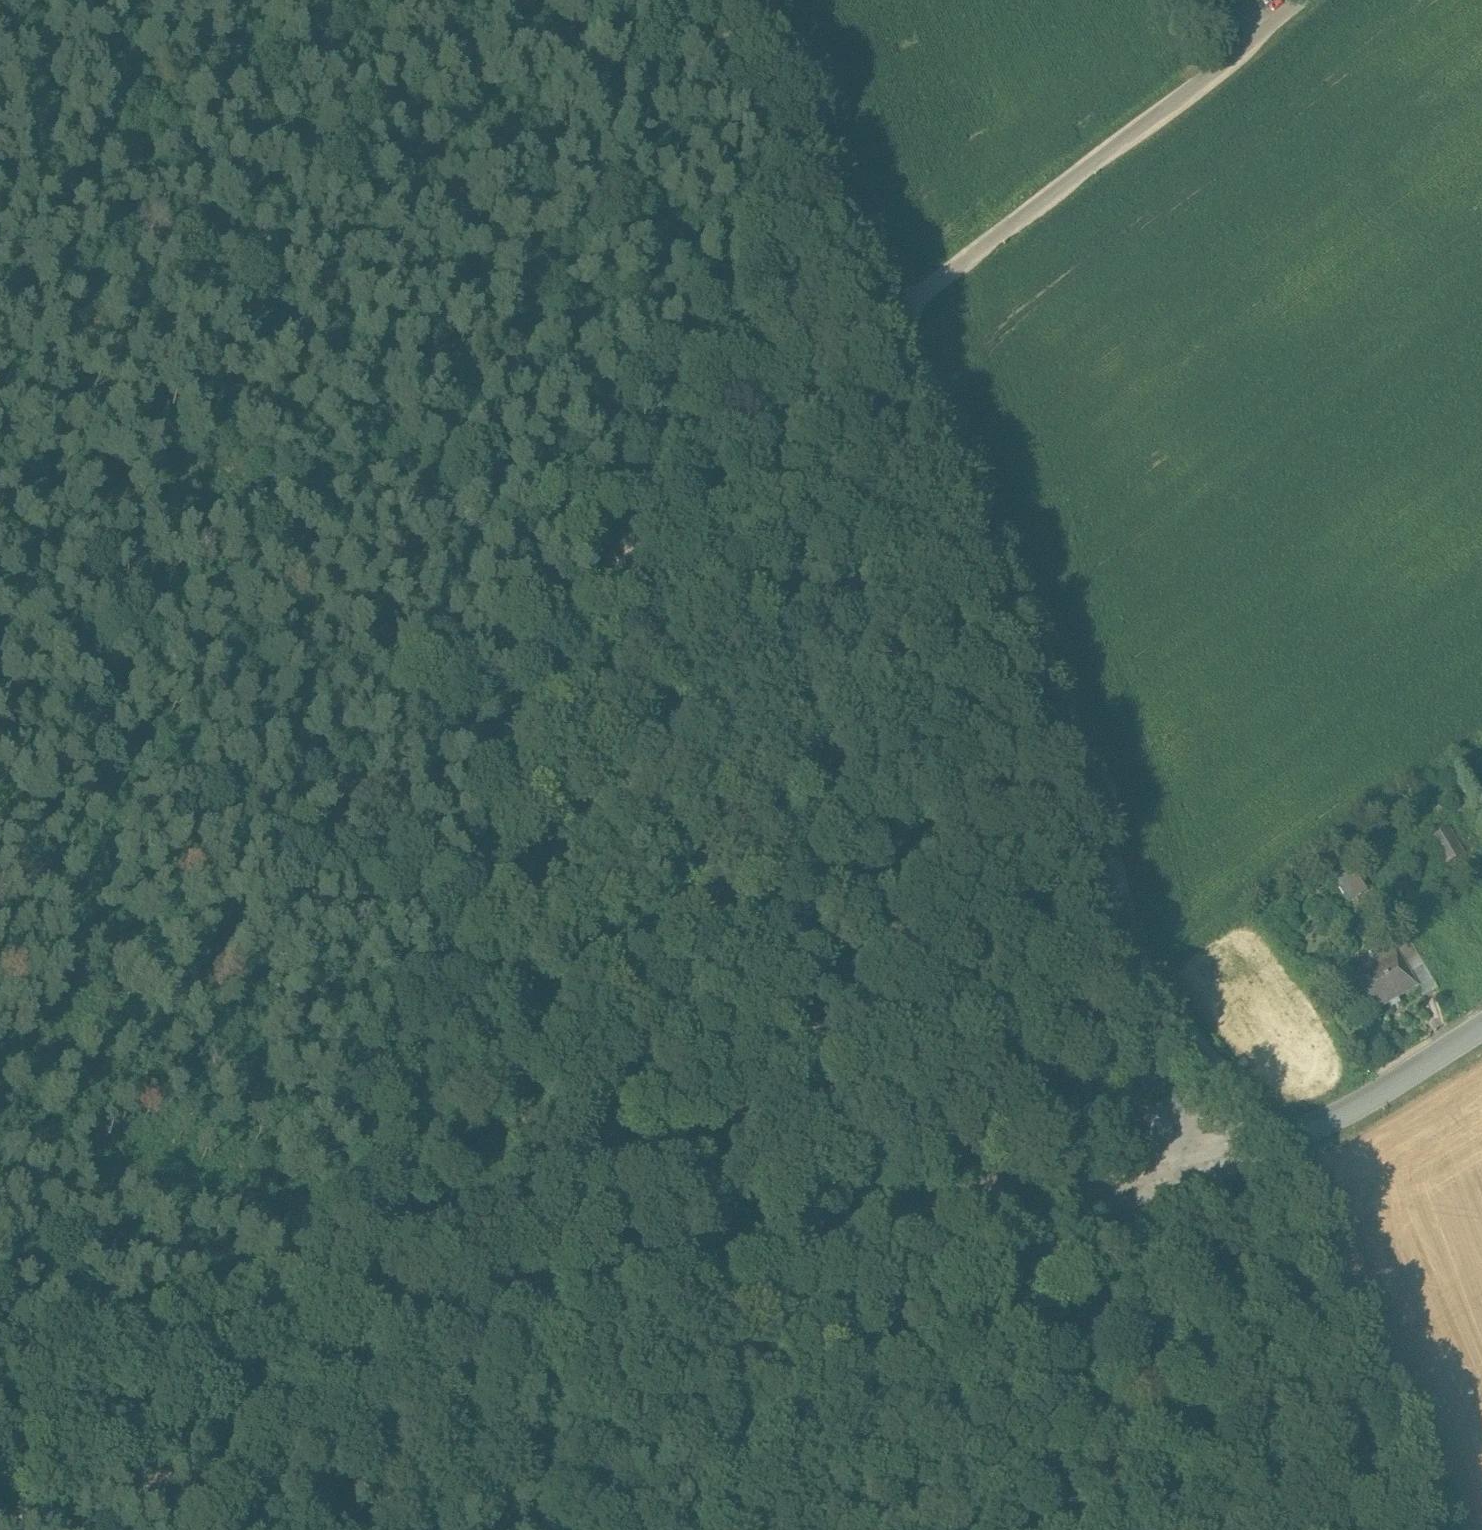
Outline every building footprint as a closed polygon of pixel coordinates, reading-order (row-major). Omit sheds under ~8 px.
[(1448,835),(1432,845),(1445,866),(1461,857),(1448,835)] [(1366,895),(1353,875),(1336,886),(1348,907),(1366,895)] [(1395,954),(1355,977),(1376,1013),(1416,990),(1408,977),(1395,954)] [(1422,968),(1408,977),(1416,990),(1422,1001),(1436,992),(1422,968)]
